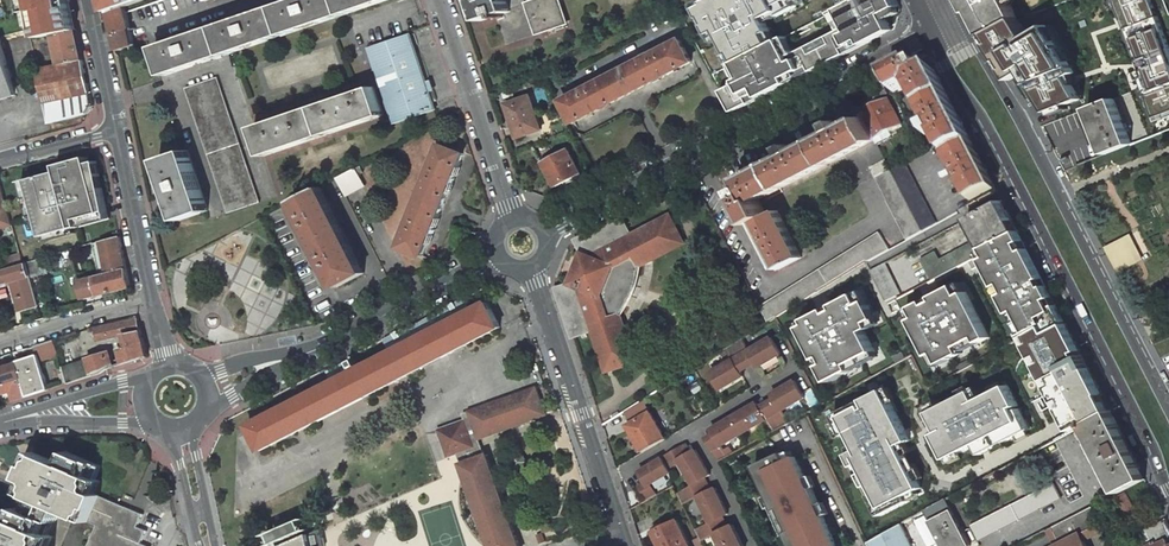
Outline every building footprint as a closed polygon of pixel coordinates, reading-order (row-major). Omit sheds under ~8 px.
[(25,12),(33,10),(35,21),(39,38),(54,35),(77,30),(70,0),(23,0),(25,12)] [(110,12),(125,6),(144,0),(107,0),(110,12)] [(155,48),(164,75),(234,51),(386,0),(296,0),(155,48)] [(481,21),(510,11),(506,0),(474,0),(481,21)] [(539,32),(568,23),(560,0),(528,0),(539,32)] [(802,3),(801,0),(702,0),(694,4),(710,37),(726,67),(775,42),(765,22),(802,3)] [(896,0),(858,0),(841,9),(833,13),(842,30),(790,56),(781,39),(775,42),(730,65),(739,83),(723,91),(733,111),(893,31),(885,14),(899,6),(896,0)] [(841,9),(858,0),(836,0),(841,9)] [(970,13),(973,11),(985,34),(986,34),(1002,26),(1002,25),(1019,19),(1008,0),(963,0),(970,13)] [(1124,28),(1137,62),(1145,85),(1158,120),(1168,116),(1168,49),(1151,0),(1114,0),(1124,28)] [(110,12),(115,35),(131,31),(127,12),(125,6),(110,12)] [(1019,19),(987,37),(1014,81),(1026,73),(1049,112),(1069,105),(1080,100),(1083,99),(1084,99),(1075,85),(1072,78),(1076,75),(1079,74),(1049,25),(1029,37),(1019,19)] [(54,35),(61,66),(82,61),(84,61),(77,30),(54,35)] [(115,35),(119,50),(134,47),(131,31),(115,35)] [(411,34),(369,48),(393,118),(395,124),(437,110),(431,91),(435,90),(431,80),(427,81),(411,34)] [(17,98),(1,39),(0,39),(0,102),(17,98)] [(681,41),(563,102),(574,124),(692,63),(681,41)] [(61,66),(41,71),(48,106),(89,95),(87,86),(89,86),(87,76),(85,77),(84,71),(86,70),(85,65),(83,66),(82,61),(61,66)] [(914,67),(890,79),(899,97),(914,89),(925,111),(948,99),(935,74),(931,76),(929,72),(926,74),(924,70),(917,73),(914,67)] [(217,78),(186,88),(228,213),(259,203),(217,78)] [(283,118),(254,127),(264,156),(385,116),(376,87),(347,97),(283,118)] [(48,106),(46,106),(50,126),(90,115),(93,107),(91,94),(89,95),(48,106)] [(532,98),(508,105),(518,137),(542,130),(532,98)] [(929,134),(933,141),(939,138),(949,157),(972,145),(948,99),(925,111),(935,130),(929,134)] [(1113,99),(1088,109),(1105,155),(1131,144),(1113,99)] [(876,142),(903,127),(890,103),(843,128),(839,121),(832,125),(836,132),(797,152),(793,144),(785,149),(789,156),(742,180),(746,188),(742,190),(743,192),(738,194),(741,200),(739,201),(751,224),(754,222),(778,269),(802,256),(778,209),(767,215),(760,202),(876,142)] [(972,145),(949,157),(973,204),(996,192),(972,145)] [(443,146),(401,250),(423,259),(464,155),(443,146)] [(569,150),(543,164),(557,190),(567,185),(565,182),(581,173),(569,150)] [(187,151),(159,160),(170,191),(175,204),(181,220),(208,211),(187,151)] [(42,229),(44,236),(46,236),(74,228),(80,227),(81,227),(79,219),(109,211),(107,205),(105,198),(104,193),(104,190),(98,191),(90,164),(88,157),(58,165),(60,172),(30,180),(42,229)] [(891,170),(923,232),(938,224),(904,160),(889,167),(891,170)] [(98,161),(90,164),(98,191),(104,190),(98,161)] [(876,178),(891,170),(889,167),(887,162),(872,170),(876,178)] [(347,197),(366,188),(356,169),(338,179),(347,197)] [(891,170),(876,178),(908,240),(923,232),(891,170)] [(35,231),(42,229),(30,180),(21,182),(35,231)] [(294,202),(339,288),(352,281),(366,274),(322,188),(294,202)] [(13,224),(6,201),(0,203),(0,228),(13,224)] [(1002,201),(967,219),(977,240),(982,249),(1017,231),(1002,201)] [(79,219),(81,227),(111,219),(109,211),(79,219)] [(673,221),(670,216),(631,236),(622,218),(578,241),(584,254),(572,284),(557,289),(573,338),(594,331),(609,371),(613,370),(638,361),(627,328),(623,317),(630,305),(634,294),(638,281),(640,267),(653,260),(685,244),(673,221)] [(76,236),(74,228),(46,236),(48,243),(76,236)] [(1066,323),(1017,231),(982,249),(978,251),(1023,337),(1027,334),(1043,326),(1047,333),(1066,323)] [(890,249),(879,232),(760,306),(769,322),(776,317),(866,260),(870,260),(890,249)] [(1104,248),(1118,274),(1144,260),(1131,234),(1104,248)] [(103,242),(109,274),(129,270),(122,239),(103,242)] [(982,249),(977,240),(940,259),(936,252),(921,259),(932,280),(972,259),(970,255),(978,251),(982,249)] [(13,267),(24,264),(22,255),(10,258),(13,267)] [(27,263),(31,278),(49,273),(44,258),(27,263)] [(20,312),(40,306),(31,278),(27,263),(24,264),(13,267),(0,271),(0,287),(12,283),(17,282),(18,288),(13,290),(20,312)] [(93,297),(133,288),(129,270),(109,274),(97,277),(79,281),(84,300),(93,297)] [(918,317),(912,320),(930,356),(936,353),(942,364),(962,353),(959,347),(978,337),(980,343),(990,338),(966,292),(960,295),(955,286),(933,297),(935,301),(927,305),(925,301),(913,308),(918,317)] [(808,324),(802,328),(818,359),(823,356),(827,364),(822,366),(830,382),(878,357),(865,332),(872,328),(869,323),(877,319),(868,301),(862,304),(856,294),(834,305),(837,310),(829,314),(826,309),(806,320),(808,324)] [(501,327),(487,302),(470,311),(464,314),(391,352),(248,425),(261,451),(501,327)] [(464,314),(470,311),(465,303),(459,306),(464,314)] [(118,336),(122,349),(121,349),(125,363),(148,356),(138,318),(96,327),(99,341),(118,336)] [(1045,380),(1063,371),(1061,367),(1083,355),(1066,323),(1047,333),(1043,326),(1027,334),(1023,337),(1032,354),(1045,380)] [(732,355),(735,360),(712,373),(722,390),(744,377),(741,372),(738,366),(753,358),(757,364),(759,368),(761,368),(781,356),(782,355),(772,339),(751,351),(743,338),(728,348),(732,355)] [(35,347),(40,362),(60,356),(55,340),(35,347)] [(91,375),(112,366),(122,364),(121,360),(111,361),(108,353),(63,368),(65,374),(67,380),(68,383),(91,375)] [(1083,355),(1061,367),(1063,371),(1089,422),(1111,411),(1083,355)] [(37,376),(43,374),(37,356),(32,357),(37,376)] [(37,376),(32,357),(17,362),(18,364),(28,396),(50,389),(45,374),(43,374),(37,376)] [(738,366),(741,372),(757,364),(753,358),(738,366)] [(0,370),(0,395),(13,391),(16,400),(28,396),(18,364),(0,370)] [(1063,371),(1045,380),(1071,431),(1084,425),(1085,424),(1089,422),(1063,371)] [(720,446),(765,421),(784,411),(806,399),(796,381),(773,395),(775,399),(779,406),(763,415),(759,407),(757,404),(711,430),(714,435),(718,443),(710,447),(719,461),(732,454),(728,447),(723,450),(720,446)] [(698,382),(690,386),(694,393),(702,388),(698,382)] [(973,391),(930,413),(936,423),(940,433),(936,435),(948,459),(975,446),(979,454),(982,453),(990,449),(992,452),(1003,446),(1002,443),(1013,437),(1015,441),(1027,435),(1026,431),(1029,430),(1024,421),(1021,422),(1014,409),(1019,406),(1008,386),(994,394),(984,399),(978,402),(973,391)] [(448,458),(458,454),(491,545),(520,545),(487,455),(485,456),(479,439),(546,414),(536,388),(463,414),(465,419),(438,429),(448,458)] [(910,501),(907,496),(923,488),(905,455),(901,446),(906,443),(910,441),(884,389),(834,415),(844,435),(850,432),(859,450),(853,453),(849,455),(881,516),(910,501)] [(763,415),(779,406),(775,399),(759,407),(763,415)] [(1141,470),(1111,411),(1089,422),(1085,424),(1084,425),(1093,443),(1090,444),(1104,473),(1108,472),(1112,480),(1114,484),(1141,470)] [(636,431),(641,440),(637,442),(642,452),(665,440),(650,413),(632,423),(633,426),(636,431)] [(844,435),(834,415),(828,417),(839,438),(844,435)] [(859,450),(850,432),(844,435),(853,453),(859,450)] [(706,440),(710,447),(718,443),(714,435),(706,440)] [(735,450),(746,445),(743,438),(732,443),(735,450)] [(674,450),(679,458),(692,451),(687,443),(674,450)] [(671,474),(672,474),(670,470),(680,464),(688,476),(705,466),(697,448),(692,451),(679,458),(674,450),(638,471),(645,482),(637,486),(646,501),(657,495),(652,485),(671,474)] [(51,539),(46,537),(57,513),(72,518),(88,525),(100,498),(95,496),(100,485),(95,483),(101,469),(65,452),(59,465),(33,453),(21,478),(28,482),(23,494),(28,496),(16,523),(0,516),(0,545),(48,545),(51,539)] [(819,505),(821,504),(813,488),(811,489),(795,457),(787,461),(783,453),(771,459),(774,467),(758,474),(793,545),(838,545),(819,505)] [(755,466),(758,474),(774,467),(771,459),(755,466)] [(711,522),(696,530),(701,541),(716,533),(722,545),(744,545),(733,524),(728,527),(720,531),(715,520),(723,516),(728,514),(716,487),(711,490),(705,493),(699,481),(705,477),(710,474),(705,466),(688,476),(693,484),(678,494),(683,504),(699,496),(711,522)] [(1119,494),(1146,480),(1144,475),(1141,470),(1114,484),(1117,489),(1119,494)] [(699,481),(705,493),(711,490),(705,477),(699,481)] [(1053,482),(970,525),(978,541),(1061,498),(1053,482)] [(923,488),(907,496),(910,501),(925,493),(923,488)] [(147,535),(138,530),(143,518),(100,498),(88,525),(87,526),(95,530),(87,545),(142,545),(147,535)] [(947,499),(932,507),(903,523),(868,543),(869,545),(919,545),(924,544),(920,535),(929,531),(925,524),(930,521),(943,545),(971,545),(947,499)] [(1088,536),(1105,529),(1095,508),(1048,529),(1055,545),(1052,545),(1093,545),(1088,536)] [(715,520),(720,531),(728,527),(723,516),(715,520)] [(653,531),(660,545),(689,545),(677,520),(653,531)] [(1162,524),(1168,538),(1149,545),(1168,545),(1168,521),(1162,524)] [(321,529),(283,545),(325,545),(321,529)]
